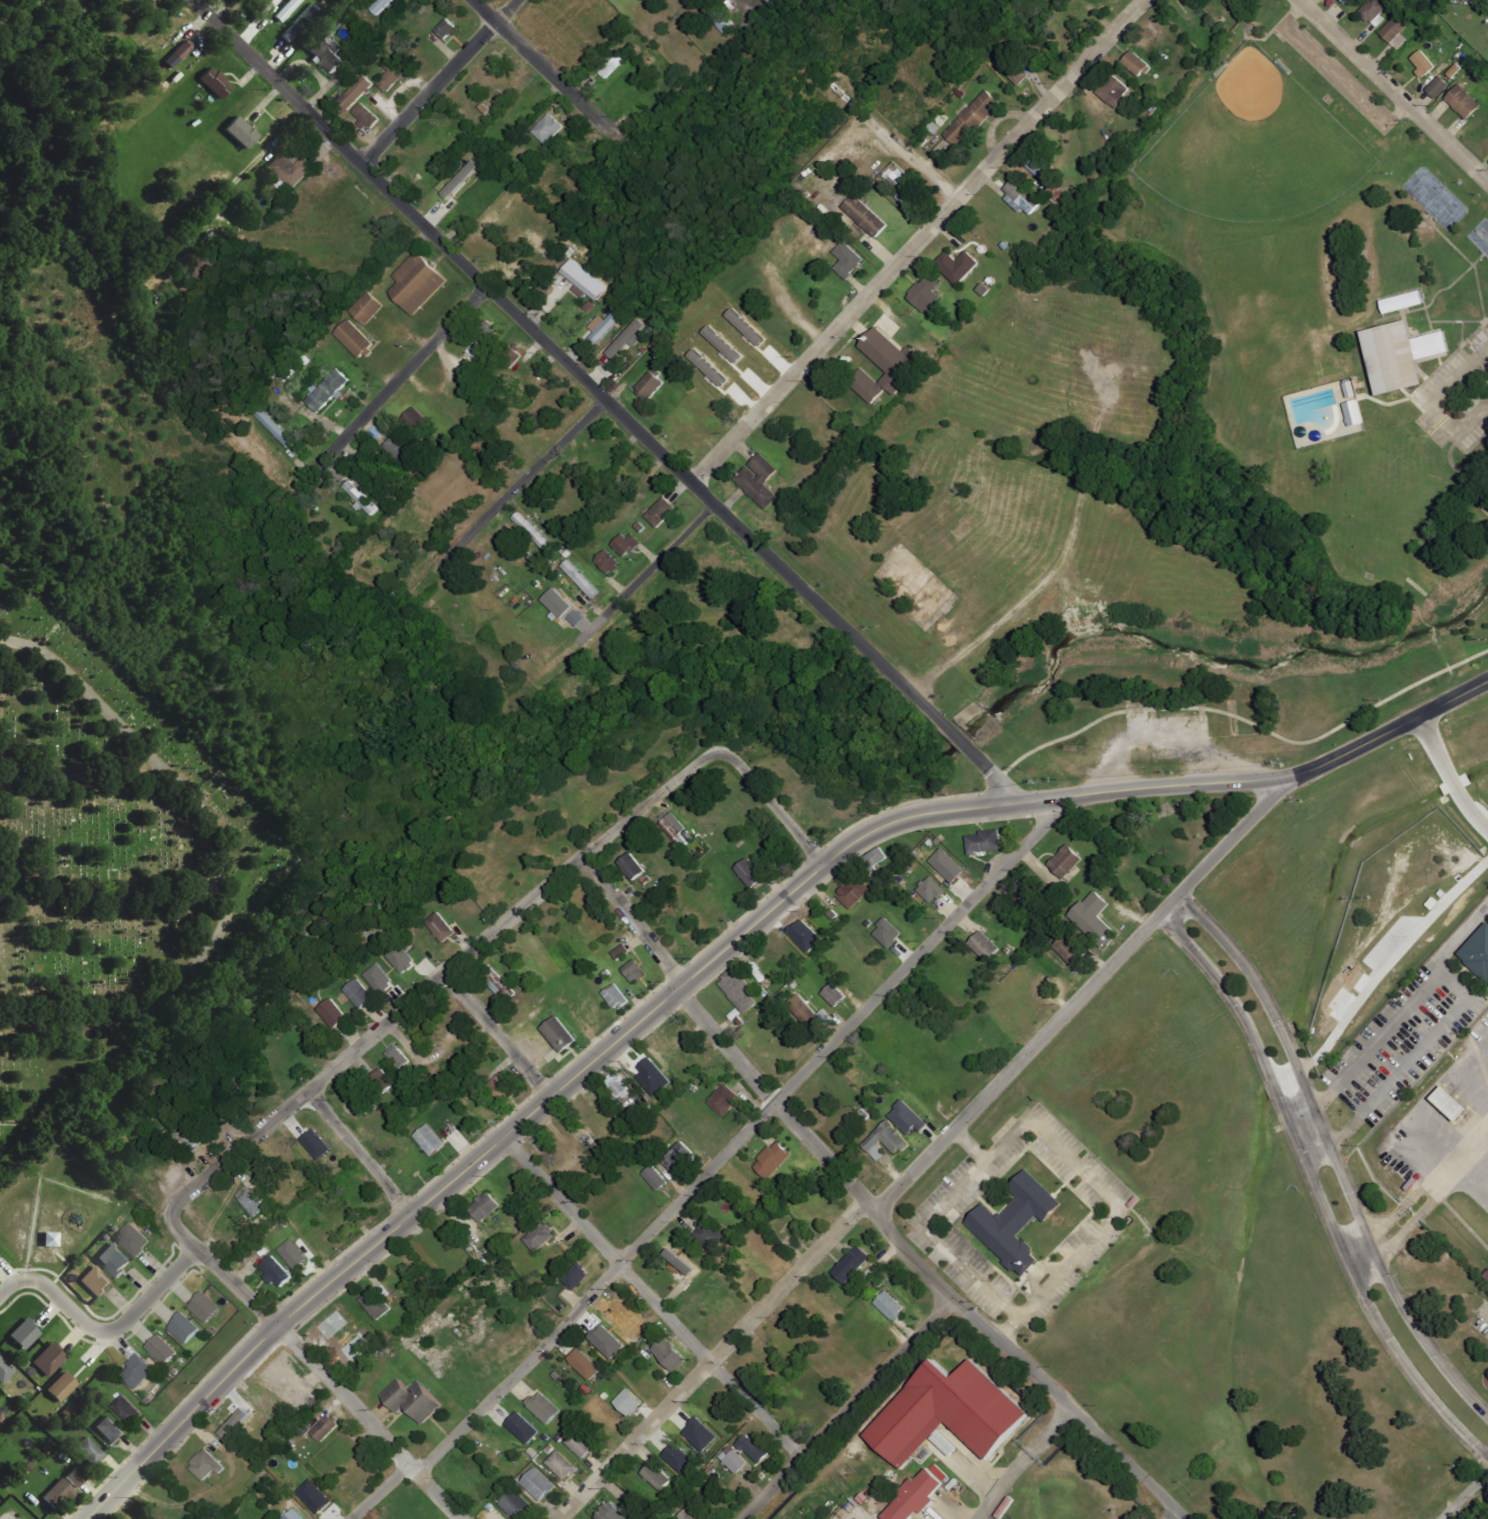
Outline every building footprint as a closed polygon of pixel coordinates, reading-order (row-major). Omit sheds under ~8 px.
[(275,17),(282,24),(305,0),(290,0),(291,0),(275,17)] [(379,16),(396,0),(381,0),(372,9),(379,16)] [(1235,9),(1247,0),(1228,0),(1235,9)] [(1387,19),(1382,13),(1390,6),(1384,0),(1371,0),(1360,10),(1377,29),(1387,19)] [(321,11),(313,3),(282,36),(290,44),(321,11)] [(1410,41),(1403,33),(1410,26),(1400,15),(1381,32),(1398,51),(1410,41)] [(437,29),(447,40),(459,28),(449,18),(437,29)] [(306,47),(334,74),(346,62),(318,35),(306,47)] [(174,69),(194,50),(186,42),(166,62),(174,69)] [(600,73),(606,79),(631,55),(625,49),(600,73)] [(1424,77),(1437,68),(1424,50),(1412,58),(1424,77)] [(1123,64),(1141,78),(1151,65),(1133,51),(1123,64)] [(1000,68),(1020,86),(1032,73),(1013,54),(1000,68)] [(406,74),(395,63),(378,82),(390,93),(406,74)] [(1463,67),(1458,63),(1449,74),(1455,78),(1463,67)] [(200,80),(223,101),(235,88),(213,67),(200,80)] [(341,100),(350,109),(376,85),(366,75),(341,100)] [(1099,93),(1117,109),(1133,91),(1114,75),(1099,93)] [(1451,85),(1441,76),(1428,90),(1438,99),(1451,85)] [(1447,101),(1472,120),(1484,104),(1459,85),(1447,101)] [(947,135),(962,148),(1002,102),(987,89),(947,135)] [(375,131),(383,118),(360,105),(352,118),(375,131)] [(566,127),(551,113),(533,132),(548,146),(566,127)] [(261,137),(239,116),(226,130),(248,151),(261,137)] [(269,167),(295,191),(316,168),(305,158),(298,164),(284,151),(269,167)] [(1053,173),(1036,161),(1030,169),(1047,181),(1053,173)] [(1012,194),(1007,199),(1023,213),(1026,209),(1033,215),(1045,202),(1018,177),(1007,189),(1012,194)] [(898,197),(911,212),(923,201),(910,186),(898,197)] [(891,225),(856,194),(844,207),(879,238),(891,225)] [(848,279),(866,261),(845,241),(834,252),(843,261),(836,268),(848,279)] [(417,315),(450,280),(420,250),(395,276),(401,281),(391,291),(417,315)] [(960,285),(982,264),(970,251),(960,260),(951,250),(939,262),(960,285)] [(587,294),(600,302),(611,285),(571,260),(561,277),(588,293),(587,294)] [(910,296),(927,313),(943,297),(936,290),(942,284),(931,273),(910,296)] [(386,304),(369,291),(352,313),(369,326),(386,304)] [(1386,313),(1427,305),(1425,291),(1384,299),(1386,313)] [(601,315),(591,327),(596,332),(589,339),(597,346),(627,313),(620,307),(608,321),(601,315)] [(769,340),(736,309),(728,316),(762,347),(769,340)] [(608,351),(617,359),(631,344),(635,348),(645,338),(640,333),(646,326),(638,318),(608,351)] [(1356,334),(1371,395),(1415,383),(1410,360),(1441,351),(1437,331),(1408,338),(1402,319),(1356,334)] [(337,334),(363,359),(377,344),(351,320),(337,334)] [(705,333),(738,364),(745,356),(712,326),(705,333)] [(862,347),(892,372),(881,384),(864,369),(851,384),(876,405),(891,387),(899,394),(927,360),(911,345),(906,350),(879,327),(862,347)] [(478,360),(486,350),(475,342),(468,352),(478,360)] [(512,368),(525,355),(513,344),(500,357),(512,368)] [(731,379),(698,349),(690,357),(723,387),(731,379)] [(306,401),(321,415),(344,391),(343,390),(352,380),(338,367),(306,401)] [(639,385),(651,398),(667,383),(655,370),(639,385)] [(1359,396),(1356,381),(1346,383),(1350,398),(1359,396)] [(1368,423),(1362,400),(1347,403),(1352,427),(1368,423)] [(255,416),(289,447),(296,439),(263,408),(255,416)] [(408,468),(420,455),(398,434),(385,447),(408,468)] [(767,484),(781,471),(763,453),(737,480),(768,510),(780,497),(767,484)] [(344,489),(362,505),(361,506),(373,517),(381,508),(351,481),(344,489)] [(647,515),(659,528),(679,509),(667,497),(647,515)] [(552,545),(521,512),(514,518),(545,552),(552,545)] [(627,530),(614,545),(628,558),(641,543),(627,530)] [(598,561),(613,575),(624,563),(608,549),(598,561)] [(563,567),(591,597),(598,589),(571,559),(563,567)] [(575,607),(557,588),(544,599),(562,619),(575,607)] [(570,620),(580,627),(586,618),(576,611),(570,620)] [(661,821),(684,846),(688,842),(679,832),(684,827),(671,812),(661,821)] [(1000,827),(980,828),(980,835),(965,835),(966,851),(1001,849),(1000,827)] [(688,832),(684,836),(690,843),(695,839),(688,832)] [(1067,842),(1047,865),(1061,878),(1081,856),(1067,842)] [(879,845),(857,860),(865,873),(888,858),(879,845)] [(931,861),(954,885),(968,872),(945,848),(931,861)] [(629,852),(644,872),(631,882),(616,862),(629,852)] [(747,858),(734,869),(752,890),(765,879),(747,858)] [(646,874),(640,879),(643,884),(650,879),(646,874)] [(918,890),(932,904),(946,889),(932,876),(918,890)] [(857,878),(868,887),(850,909),(837,898),(839,894),(837,890),(843,883),(849,888),(857,878)] [(1095,892),(1087,902),(1082,898),(1065,917),(1104,950),(1120,931),(1102,916),(1112,905),(1095,892)] [(1431,894),(1440,899),(1432,911),(1424,905),(1431,894)] [(833,908),(825,914),(833,924),(841,918),(833,908)] [(437,910),(454,930),(442,940),(425,920),(437,910)] [(905,934),(889,918),(874,934),(891,949),(905,934)] [(791,933),(810,953),(824,940),(805,920),(791,933)] [(1459,952),(1487,979),(1487,921),(1459,952)] [(982,929),(968,943),(987,961),(1001,947),(982,929)] [(1063,932),(1050,947),(1063,958),(1072,967),(1085,952),(1079,945),(1082,940),(1072,930),(1063,932)] [(624,940),(612,950),(618,958),(630,948),(624,940)] [(418,960),(399,943),(387,957),(405,974),(418,960)] [(769,954),(755,967),(771,985),(786,972),(769,954)] [(635,956),(622,966),(633,979),(637,976),(639,978),(647,972),(635,956)] [(1063,958),(1054,966),(1062,975),(1072,967),(1063,958)] [(364,975),(380,995),(395,984),(379,963),(364,975)] [(734,963),(720,976),(723,978),(716,984),(746,1016),(760,1004),(750,993),(756,987),(734,963)] [(491,965),(513,988),(503,997),(482,975),(491,965)] [(607,967),(603,971),(607,975),(611,971),(607,967)] [(356,975),(342,987),(359,1007),(373,995),(356,975)] [(615,980),(602,990),(615,1005),(618,1002),(621,1006),(630,999),(615,980)] [(834,981),(821,992),(832,1007),(846,996),(834,981)] [(799,991),(823,1022),(807,1034),(784,1003),(799,991)] [(330,995),(347,1017),(333,1029),(315,1007),(330,995)] [(536,1003),(524,1013),(532,1022),(544,1011),(536,1003)] [(557,1012),(577,1037),(561,1050),(541,1024),(557,1012)] [(396,1042),(385,1051),(398,1068),(409,1059),(396,1042)] [(673,1083),(654,1060),(637,1075),(656,1097),(673,1083)] [(503,1068),(522,1088),(505,1103),(496,1093),(500,1090),(491,1079),(503,1068)] [(397,1084),(383,1069),(371,1079),(385,1095),(397,1084)] [(618,1069),(623,1076),(621,1077),(628,1086),(627,1087),(629,1091),(616,1096),(604,1077),(618,1069)] [(725,1081),(708,1100),(723,1114),(733,1105),(731,1103),(740,1094),(725,1081)] [(1444,1083),(1430,1100),(1458,1124),(1472,1107),(1444,1083)] [(891,1116),(909,1134),(916,1127),(920,1131),(928,1122),(902,1096),(891,1108),(895,1112),(891,1116)] [(886,1117),(903,1133),(902,1135),(910,1142),(902,1151),(899,1148),(896,1152),(883,1140),(879,1143),(889,1152),(879,1163),(860,1144),(886,1117)] [(427,1122),(413,1134),(430,1155),(445,1143),(427,1122)] [(194,1125),(181,1135),(191,1148),(204,1138),(194,1125)] [(321,1160),(333,1147),(315,1130),(303,1142),(321,1160)] [(680,1139),(692,1151),(673,1170),(661,1158),(680,1139)] [(779,1139),(791,1151),(767,1178),(754,1164),(760,1158),(758,1156),(770,1143),(772,1146),(779,1139)] [(642,1171),(652,1162),(667,1180),(656,1189),(642,1171)] [(984,1200),(964,1221),(1021,1275),(1040,1254),(1019,1234),(1038,1214),(1045,1222),(1063,1203),(1027,1168),(1011,1185),(1020,1193),(1000,1214),(984,1200)] [(249,1184),(265,1205),(252,1214),(239,1196),(248,1190),(245,1187),(249,1184)] [(488,1190),(500,1203),(479,1221),(468,1208),(478,1199),(475,1196),(480,1192),(482,1194),(488,1190)] [(791,1196),(801,1205),(795,1211),(785,1202),(791,1196)] [(707,1215),(728,1235),(712,1252),(691,1232),(707,1215)] [(553,1234),(534,1250),(523,1236),(542,1220),(544,1222),(547,1221),(552,1228),(550,1230),(553,1234)] [(139,1258),(154,1242),(133,1222),(118,1238),(139,1258)] [(234,1230),(224,1240),(231,1247),(243,1234),(239,1230),(236,1233),(234,1230)] [(60,1233),(46,1233),(45,1247),(59,1247),(60,1233)] [(665,1235),(672,1242),(675,1238),(679,1242),(675,1246),(701,1271),(683,1289),(675,1282),(688,1269),(659,1242),(665,1235)] [(297,1270),(311,1258),(294,1238),(280,1250),(297,1270)] [(134,1262),(113,1242),(98,1259),(119,1278),(134,1262)] [(832,1269),(857,1242),(871,1255),(845,1282),(832,1269)] [(262,1245),(257,1251),(261,1255),(266,1248),(262,1245)] [(271,1252),(259,1263),(267,1271),(263,1274),(271,1282),(274,1279),(280,1284),(292,1273),(271,1252)] [(579,1260),(587,1269),(585,1270),(588,1273),(572,1287),(562,1276),(579,1260)] [(751,1260),(741,1270),(744,1273),(741,1276),(749,1284),(752,1281),(758,1287),(768,1278),(751,1260)] [(99,1299),(114,1283),(95,1265),(80,1281),(99,1299)] [(373,1285),(358,1297),(375,1319),(390,1306),(373,1285)] [(885,1290),(906,1309),(894,1322),(873,1302),(885,1290)] [(209,1324),(224,1309),(206,1291),(191,1307),(209,1324)] [(203,1329),(185,1312),(170,1328),(188,1345),(203,1329)] [(10,1336),(26,1350),(43,1332),(27,1318),(10,1336)] [(591,1339),(613,1360),(627,1345),(605,1324),(591,1339)] [(148,1347),(166,1366),(180,1353),(162,1334),(148,1347)] [(664,1334),(651,1347),(674,1369),(687,1356),(664,1334)] [(69,1356),(53,1342),(33,1363),(49,1378),(69,1356)] [(254,1371),(269,1387),(296,1363),(280,1346),(254,1371)] [(600,1367),(589,1378),(569,1359),(569,1358),(567,1356),(577,1346),(579,1348),(580,1347),(600,1367)] [(128,1364),(133,1369),(125,1376),(137,1389),(158,1370),(142,1352),(128,1364)] [(16,1373),(0,1356),(0,1384),(2,1386),(16,1373)] [(955,1379),(974,1359),(1033,1414),(988,1462),(945,1422),(901,1469),(864,1435),(933,1360),(955,1379)] [(48,1390),(62,1403),(80,1384),(66,1371),(48,1390)] [(380,1393),(399,1376),(410,1387),(419,1378),(442,1403),(422,1422),(404,1404),(396,1410),(380,1393)] [(585,1381),(580,1386),(587,1393),(592,1388),(585,1381)] [(627,1385),(642,1399),(636,1406),(638,1408),(632,1414),(630,1412),(628,1413),(613,1399),(627,1385)] [(540,1389),(561,1409),(546,1423),(526,1403),(527,1402),(525,1400),(531,1394),(533,1396),(540,1389)] [(146,1415),(126,1394),(113,1406),(133,1427),(146,1415)] [(222,1432),(231,1440),(255,1415),(246,1407),(222,1432)] [(612,1409),(626,1422),(615,1434),(601,1422),(612,1409)] [(508,1425),(529,1445),(541,1431),(520,1412),(508,1425)] [(341,1425),(331,1415),(313,1432),(322,1442),(341,1425)] [(115,1446),(127,1434),(107,1416),(96,1428),(115,1446)] [(705,1453),(719,1436),(698,1417),(684,1434),(705,1453)] [(576,1427),(564,1440),(581,1457),(593,1444),(576,1427)] [(753,1433),(770,1449),(759,1461),(744,1447),(742,1448),(735,1442),(744,1432),(749,1437),(753,1433)] [(558,1433),(554,1437),(559,1441),(562,1437),(558,1433)] [(93,1467),(105,1455),(86,1437),(75,1449),(93,1467)] [(549,1442),(543,1449),(547,1452),(553,1446),(549,1442)] [(695,1459),(675,1443),(664,1458),(684,1474),(695,1459)] [(556,1447),(574,1465),(562,1478),(544,1460),(556,1447)] [(190,1467),(207,1484),(225,1465),(207,1449),(190,1467)] [(738,1475),(750,1462),(736,1450),(725,1462),(738,1475)] [(652,1459),(640,1471),(660,1489),(671,1478),(652,1459)] [(534,1465),(519,1480),(539,1498),(545,1491),(547,1493),(555,1485),(534,1465)] [(914,1479),(911,1475),(898,1490),(901,1493),(880,1514),(885,1518),(907,1518),(917,1508),(921,1511),(934,1497),(930,1494),(942,1481),(927,1466),(914,1479)] [(66,1479),(78,1490),(88,1479),(76,1468),(66,1479)] [(43,1498),(58,1512),(77,1492),(63,1478),(43,1498)] [(320,1516),(334,1503),(313,1479),(298,1492),(320,1516)] [(498,1502),(516,1518),(522,1518),(534,1506),(513,1486),(498,1502)] [(604,1504),(603,1503),(600,1506),(601,1507),(595,1514),(600,1518),(633,1518),(619,1505),(617,1507),(609,1499),(604,1504)] [(701,1517),(703,1518),(679,1518),(676,1516),(684,1508),(690,1514),(700,1503),(707,1510),(701,1517)] [(295,1507),(283,1518),(306,1518),(295,1507)] [(1479,1518),(1487,1518),(1487,1512),(1487,1511),(1479,1518)]
